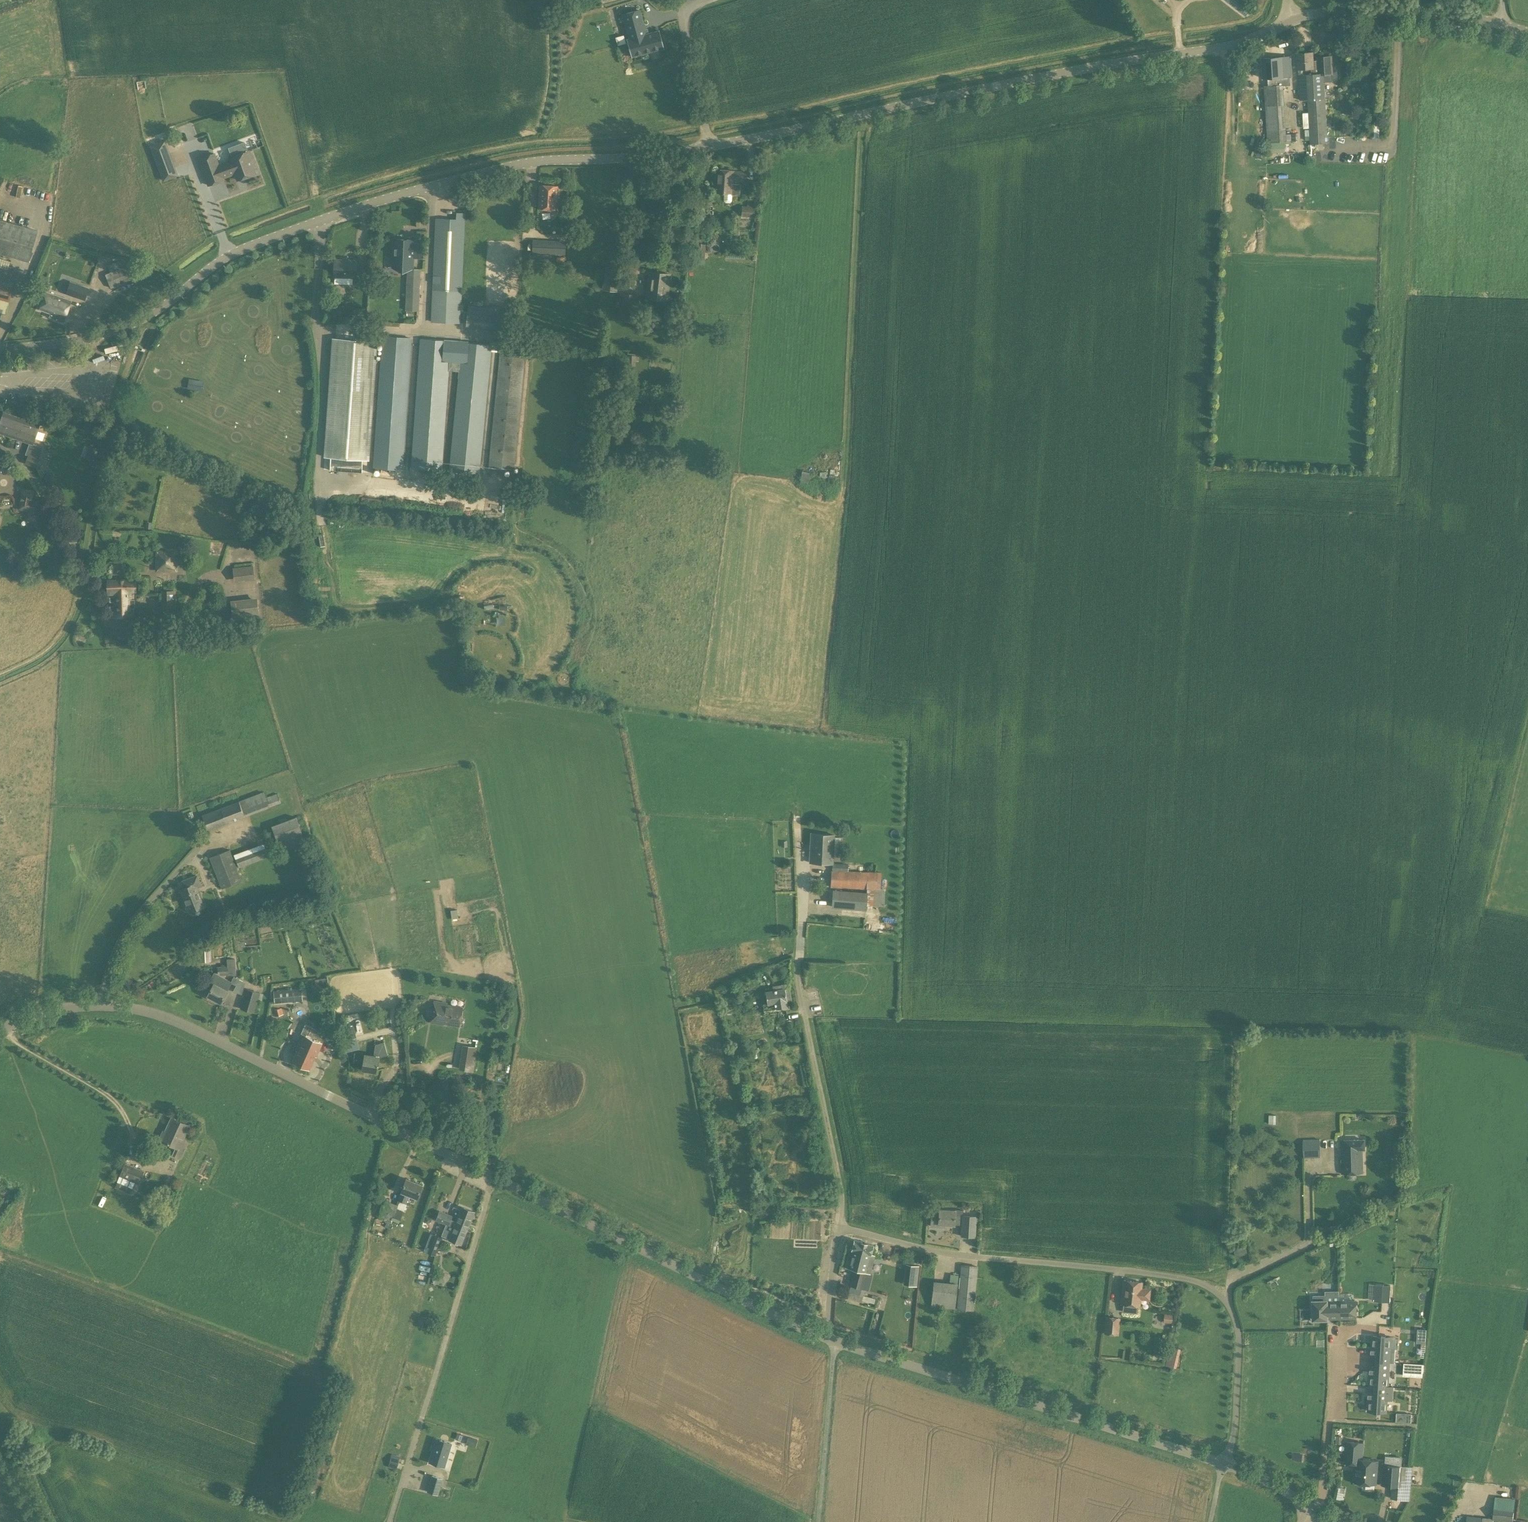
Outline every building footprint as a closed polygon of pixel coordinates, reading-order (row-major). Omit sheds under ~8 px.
[(631,57),(664,48),(659,30),(647,33),(640,9),(621,14),(628,38),(626,39),(631,57)] [(614,36),(622,34),(620,27),(612,29),(614,36)] [(623,34),(615,36),(617,45),(625,42),(623,34)] [(1316,61),(1313,61),(1313,52),(1298,53),(1299,69),(1302,69),(1303,75),(1298,75),(1300,100),(1307,100),(1310,144),(1328,143),(1326,118),(1328,117),(1328,115),(1329,115),(1328,99),(1325,99),(1324,75),(1333,75),(1332,56),(1316,57),(1316,61)] [(1279,55),(1260,56),(1262,79),(1267,79),(1268,86),(1275,86),(1275,78),(1281,78),(1279,57),(1279,55)] [(1281,78),(1275,78),(1275,86),(1282,85),(1292,84),(1291,77),(1292,77),(1291,67),(1293,66),(1292,56),(1279,57),(1281,78)] [(1267,143),(1286,142),(1285,134),(1282,85),(1275,86),(1268,86),(1264,86),(1267,143)] [(246,136),(250,148),(262,144),(257,132),(246,136)] [(1290,134),(1285,134),(1286,142),(1286,144),(1291,144),(1291,141),(1297,140),(1296,134),(1290,134)] [(150,146),(163,181),(178,175),(165,140),(150,146)] [(231,152),(247,148),(246,142),(229,145),(231,152)] [(255,173),(248,151),(230,158),(230,160),(218,164),(214,153),(199,159),(208,185),(223,179),(223,177),(235,173),(236,176),(243,174),(244,177),(255,173)] [(714,192),(724,192),(724,200),(725,202),(730,202),(731,201),(732,195),(740,196),(741,184),(732,183),(733,180),(746,181),(747,173),(716,170),(714,192)] [(556,209),(557,186),(540,185),(539,208),(556,209)] [(742,206),(741,216),(754,217),(756,199),(748,198),(747,206),(742,206)] [(430,321),(461,323),(466,213),(457,212),(456,219),(435,218),(430,321)] [(29,261),(37,231),(0,220),(0,253),(29,261)] [(394,239),(393,256),(393,264),(412,265),(412,257),(420,257),(421,241),(394,239)] [(531,252),(565,254),(566,241),(532,240),(531,252)] [(695,259),(704,259),(705,244),(696,244),(696,250),(691,250),(690,258),(695,258),(695,259)] [(334,259),(334,276),(334,283),(352,284),(353,282),(363,283),(363,266),(357,266),(357,260),(334,259)] [(138,277),(132,263),(105,274),(111,288),(138,277)] [(2,312),(6,313),(17,273),(0,268),(0,318),(2,312)] [(406,310),(419,310),(420,268),(407,268),(406,310)] [(650,272),(647,297),(667,300),(670,274),(650,272)] [(72,297),(85,302),(90,290),(77,285),(72,297)] [(51,313),(50,316),(64,322),(71,300),(46,291),(40,309),(51,313)] [(499,328),(502,308),(469,304),(467,319),(480,321),(479,325),(499,328)] [(323,457),(331,458),(330,470),(361,472),(362,460),(369,460),(377,336),(363,335),(363,340),(332,338),(323,457)] [(373,467),(403,470),(412,338),(382,336),(373,467)] [(420,339),(411,468),(442,470),(449,362),(460,363),(449,470),(480,473),(492,345),(420,339)] [(514,470),(526,350),(501,347),(489,467),(514,470)] [(204,380),(189,377),(187,388),(202,390),(204,380)] [(33,444),(40,425),(3,412),(0,421),(0,432),(33,444)] [(94,461),(100,448),(89,444),(84,457),(94,461)] [(39,459),(28,455),(25,463),(36,467),(39,459)] [(34,491),(22,488),(18,510),(27,512),(25,521),(38,523),(42,501),(33,499),(34,491)] [(157,569),(177,569),(177,550),(157,550),(157,569)] [(235,581),(255,579),(254,565),(233,567),(235,581)] [(108,593),(110,593),(111,617),(134,616),(133,592),(137,591),(136,578),(107,579),(108,593)] [(162,589),(162,609),(176,609),(176,589),(162,589)] [(233,620),(259,617),(257,597),(231,600),(233,620)] [(208,831),(269,807),(281,803),(277,793),(266,798),(263,791),(202,814),(208,831)] [(305,843),(296,817),(271,825),(281,852),(305,843)] [(810,862),(832,863),(834,835),(812,834),(810,862)] [(269,857),(264,843),(234,854),(239,868),(269,857)] [(242,881),(230,850),(210,857),(222,888),(242,881)] [(834,889),(833,907),(865,910),(866,906),(873,907),(873,905),(882,906),(882,889),(881,889),(882,872),(868,871),(868,865),(833,863),(831,884),(831,887),(866,888),(866,892),(834,889)] [(182,890),(190,911),(204,905),(196,887),(202,885),(198,875),(182,881),(186,889),(182,890)] [(200,950),(200,962),(211,962),(210,949),(200,950)] [(227,966),(218,967),(218,974),(221,975),(227,975),(227,966)] [(236,984),(234,990),(242,993),(247,981),(234,976),(232,982),(236,984)] [(208,996),(221,1002),(231,982),(225,979),(220,986),(215,983),(208,996)] [(765,992),(767,1004),(763,1005),(764,1011),(787,1007),(786,1001),(792,1000),(789,983),(773,986),(774,990),(765,992)] [(247,988),(240,1008),(254,1013),(258,999),(261,1000),(263,994),(247,988)] [(275,1003),(303,1000),(302,988),(274,990),(275,1003)] [(434,1001),(431,1022),(443,1024),(443,1023),(459,1026),(462,1007),(446,1005),(446,1003),(434,1001)] [(313,1059),(314,1059),(326,1034),(305,1024),(301,1034),(304,1035),(297,1050),(298,1051),(293,1062),(308,1069),(313,1059)] [(341,1028),(346,1051),(359,1048),(355,1026),(341,1028)] [(365,1055),(363,1069),(377,1072),(380,1057),(388,1055),(384,1042),(376,1044),(373,1056),(365,1055)] [(477,1047),(465,1046),(461,1069),(473,1071),(477,1047)] [(188,1142),(182,1140),(189,1125),(172,1118),(168,1128),(165,1127),(159,1139),(176,1147),(173,1154),(181,1158),(188,1142)] [(1365,1149),(1365,1139),(1340,1139),(1341,1173),(1362,1173),(1361,1149),(1365,1149)] [(1304,1158),(1320,1157),(1320,1140),(1303,1140),(1304,1158)] [(126,1163),(115,1186),(130,1193),(134,1182),(138,1184),(144,1171),(126,1163)] [(406,1179),(402,1192),(397,1205),(385,1201),(378,1218),(391,1223),(396,1209),(403,1212),(410,1195),(417,1198),(422,1184),(406,1179)] [(455,1227),(453,1231),(444,1228),(441,1236),(461,1243),(466,1230),(468,1230),(475,1212),(462,1207),(460,1211),(453,1208),(452,1210),(459,1213),(456,1221),(451,1219),(453,1216),(439,1210),(435,1220),(455,1227)] [(963,1210),(955,1210),(939,1209),(939,1213),(930,1212),(930,1226),(938,1227),(938,1224),(954,1225),(954,1223),(962,1224),(961,1235),(975,1236),(976,1215),(963,1215),(963,1210)] [(424,1251),(435,1255),(442,1237),(431,1233),(424,1251)] [(863,1283),(866,1272),(872,1245),(854,1240),(852,1248),(850,1248),(845,1267),(854,1269),(847,1296),(860,1299),(861,1295),(863,1295),(866,1284),(863,1283)] [(1244,1246),(1233,1249),(1235,1255),(1246,1252),(1244,1246)] [(906,1274),(916,1275),(917,1265),(907,1264),(906,1274)] [(973,1311),(978,1266),(961,1265),(957,1309),(973,1311)] [(433,1282),(444,1278),(442,1272),(431,1275),(433,1282)] [(1123,1280),(1121,1304),(1138,1305),(1140,1282),(1123,1280)] [(955,1308),(957,1283),(933,1281),(931,1306),(955,1308)] [(1389,1302),(1390,1286),(1375,1285),(1374,1301),(1389,1302)] [(1326,1296),(1313,1296),(1314,1301),(1313,1301),(1313,1319),(1327,1319),(1327,1318),(1339,1318),(1339,1301),(1326,1302),(1326,1296)] [(1339,1301),(1339,1318),(1356,1318),(1355,1301),(1354,1301),(1339,1301)] [(418,1327),(426,1329),(429,1318),(420,1316),(418,1327)] [(1105,1316),(1103,1333),(1118,1334),(1120,1317),(1105,1316)] [(1418,1329),(1417,1343),(1421,1343),(1426,1343),(1427,1329),(1418,1329)] [(1376,1356),(1376,1362),(1390,1363),(1394,1363),(1395,1349),(1391,1349),(1392,1336),(1372,1335),(1370,1355),(1376,1356)] [(1166,1359),(1177,1362),(1181,1348),(1170,1346),(1166,1359)] [(1389,1386),(1390,1363),(1376,1362),(1375,1366),(1370,1365),(1368,1385),(1389,1386)] [(1422,1366),(1404,1364),(1403,1378),(1422,1379),(1422,1366)] [(1393,1386),(1389,1386),(1368,1385),(1368,1387),(1374,1387),(1374,1391),(1368,1390),(1367,1412),(1387,1413),(1388,1400),(1392,1400),(1393,1386)] [(1411,1415),(1396,1414),(1396,1422),(1411,1423),(1411,1415)] [(434,1438),(432,1447),(434,1448),(430,1462),(443,1466),(450,1443),(434,1438)] [(1375,1484),(1377,1461),(1361,1460),(1362,1443),(1346,1442),(1344,1463),(1356,1463),(1355,1482),(1375,1484)] [(397,1469),(400,1458),(390,1456),(387,1466),(397,1469)] [(1413,1467),(1385,1463),(1383,1484),(1395,1485),(1394,1499),(1391,1498),(1390,1507),(1399,1508),(1400,1499),(1410,1501),(1413,1467)] [(427,1491),(438,1494),(443,1478),(432,1475),(427,1491)] [(1492,1519),(1512,1521),(1514,1508),(1494,1506),(1492,1519)]
